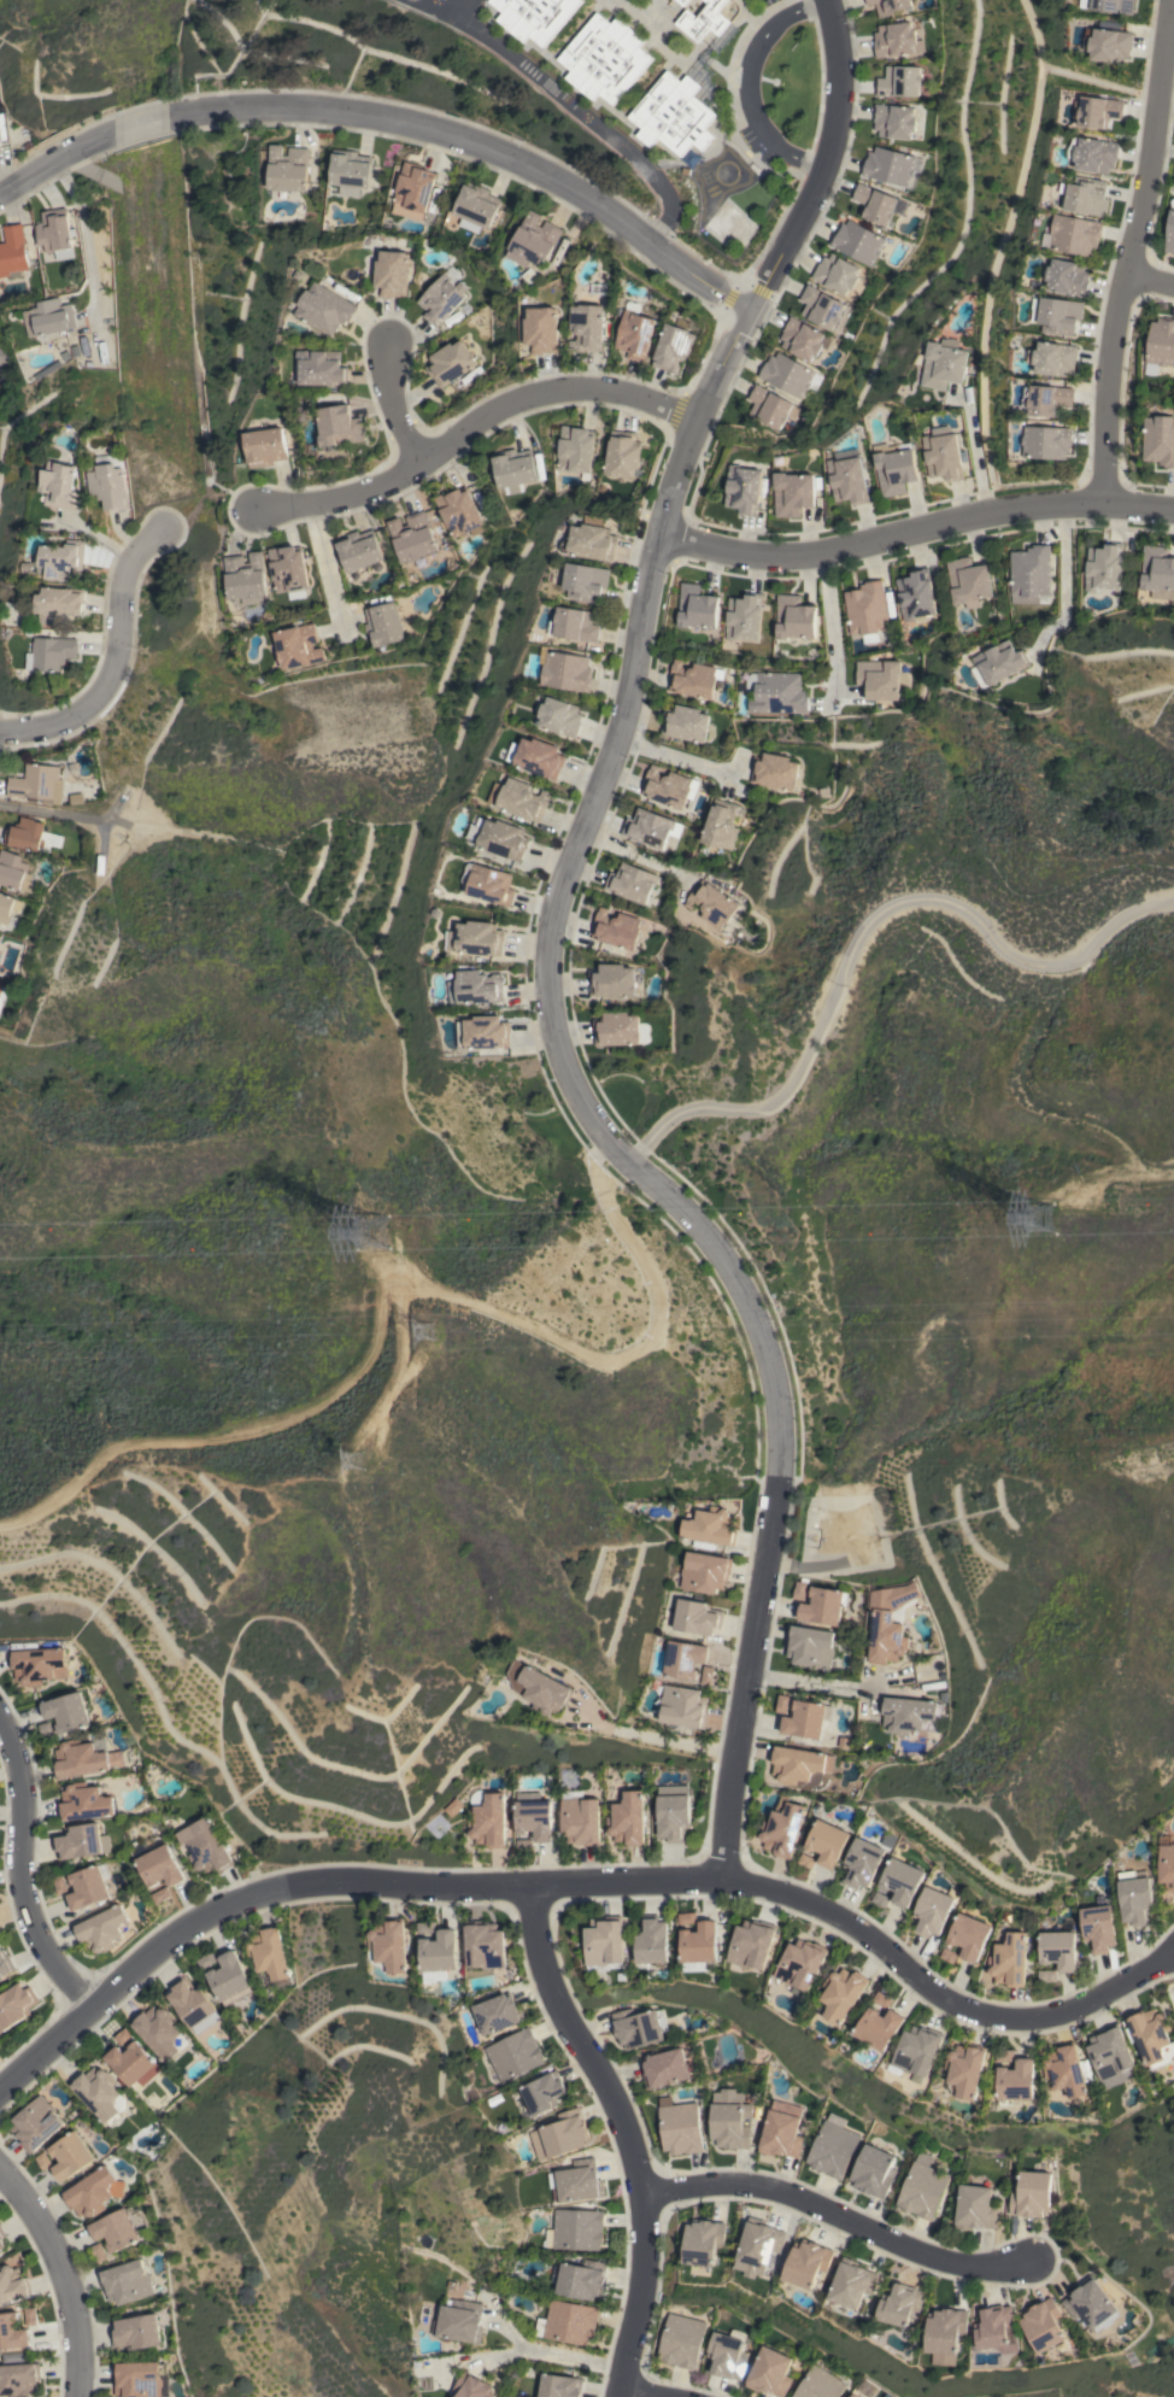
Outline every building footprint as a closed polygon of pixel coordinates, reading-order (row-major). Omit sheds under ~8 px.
[(501,12),(488,0),(582,0),(544,47),(530,35),(524,42),(497,19),(501,12)] [(706,2),(703,0),(727,0),(717,11),(730,20),(718,35),(709,28),(698,42),(674,23),(686,8),(695,16),(706,2)] [(867,5),(865,0),(909,0),(911,6),(888,12),(890,14),(879,18),(874,4),(867,5)] [(1079,7),(1079,0),(1134,0),(1132,14),(1079,7)] [(597,12),(610,23),(616,16),(645,40),(639,47),(652,58),(614,105),(600,93),(594,100),(567,77),(571,70),(558,59),(597,12)] [(875,58),(873,40),(875,40),(874,33),(877,31),(877,25),(910,22),(911,29),(915,29),(916,40),(922,39),(923,51),(875,58)] [(1133,33),(1131,51),(1129,49),(1128,58),(1123,57),(1122,64),(1090,59),(1091,52),(1088,51),(1088,49),(1082,49),(1085,36),(1093,37),(1094,28),(1133,33)] [(875,95),(876,77),(885,78),(885,65),(920,66),(918,74),(920,74),(920,83),(918,83),(918,96),(875,95)] [(658,137),(650,146),(636,135),(642,128),(628,117),(650,89),(651,89),(667,70),(680,81),(686,74),(700,86),(693,95),(716,115),(705,129),(714,136),(703,150),(693,142),(681,157),(658,137)] [(1079,118),(1078,118),(1079,109),(1080,109),(1081,95),(1125,100),(1122,118),(1110,117),(1109,122),(1108,122),(1108,129),(1078,125),(1079,118)] [(877,136),(879,129),(873,129),(874,122),(873,121),(874,104),(914,107),(912,116),(916,116),(915,131),(911,131),(910,140),(877,136)] [(1120,142),(1117,160),(1115,160),(1114,168),(1110,168),(1109,174),(1075,169),(1076,160),(1074,160),(1075,156),(1069,156),(1073,135),(1080,136),(1120,142)] [(690,168),(702,154),(691,144),(679,159),(690,168)] [(269,145),(281,145),(281,146),(283,146),(282,156),(288,156),(288,147),(307,148),(307,168),(306,168),(306,191),(287,189),(287,192),(274,191),(274,189),(268,189),(269,145)] [(862,175),(865,158),(867,158),(869,151),(873,152),(875,146),(915,157),(923,159),(918,177),(911,176),(911,177),(910,177),(908,187),(862,175)] [(357,187),(356,195),(340,194),(341,184),(329,183),(333,152),(346,153),(346,150),(358,151),(358,154),(372,157),(369,188),(357,187)] [(425,213),(393,204),(405,162),(422,166),(422,169),(436,172),(425,213)] [(1062,209),(1064,194),(1067,195),(1069,182),(1074,183),(1076,175),(1108,181),(1104,198),(1109,199),(1105,217),(1062,209)] [(488,229),(482,225),(479,234),(458,224),(462,217),(453,213),(466,181),(479,186),(479,184),(491,189),(488,194),(501,199),(488,229)] [(898,198),(893,211),(894,211),(891,221),(890,219),(886,227),(859,216),(864,203),(852,198),(858,182),(898,198)] [(1173,199),(1173,252),(1164,251),(1169,206),(1169,203),(1169,200),(1170,199),(1173,199)] [(42,222),(41,211),(66,207),(72,247),(74,258),(57,260),(54,251),(46,253),(45,245),(39,245),(36,224),(37,224),(39,223),(42,222)] [(542,266),(532,260),(527,268),(506,256),(510,248),(509,247),(530,209),(542,215),(536,224),(542,227),(546,219),(563,229),(542,266)] [(1103,222),(1100,240),(1099,240),(1097,247),(1093,246),(1091,256),(1050,248),(1052,235),(1051,235),(1055,213),(1103,222)] [(829,244),(838,228),(838,229),(841,222),(845,224),(849,218),(885,239),(880,250),(881,251),(876,258),(875,258),(870,266),(829,244)] [(8,276),(0,277),(0,243),(5,242),(2,225),(22,222),(28,269),(20,270),(22,279),(8,281),(8,276)] [(406,298),(392,295),(392,298),(380,297),(380,292),(381,292),(381,287),(375,286),(377,260),(380,260),(381,250),(398,251),(407,252),(406,253),(410,253),(406,298)] [(859,268),(856,275),(858,276),(851,289),(849,288),(845,295),(810,277),(818,262),(820,263),(823,256),(828,258),(832,252),(859,268)] [(1086,264),(1085,270),(1090,271),(1088,280),(1085,297),(1047,289),(1050,281),(1046,280),(1049,265),(1052,265),(1053,258),(1086,264)] [(435,328),(422,316),(427,311),(416,301),(444,271),(445,272),(450,266),(453,269),(456,269),(457,270),(457,272),(460,276),(453,283),(456,286),(460,281),(468,288),(463,293),(466,295),(435,328)] [(359,307),(350,322),(347,321),(345,324),(341,322),(333,336),(295,313),(301,305),(300,304),(309,288),(311,289),(316,281),(359,307)] [(800,315),(805,303),(799,299),(806,285),(845,304),(839,316),(835,324),(834,324),(830,330),(800,315)] [(28,336),(23,312),(30,310),(30,309),(39,307),(37,301),(60,297),(61,305),(71,304),(76,327),(70,328),(70,330),(64,332),(64,330),(37,336),(36,335),(28,336)] [(1084,301),(1081,320),(1076,320),(1074,336),(1043,332),(1044,323),(1031,322),(1033,298),(1041,299),(1041,297),(1084,301)] [(570,329),(571,305),(580,305),(580,304),(604,305),(601,351),(586,350),(586,352),(575,351),(575,350),(569,348),(569,340),(575,340),(577,339),(577,334),(576,333),(575,330),(575,329),(570,329)] [(558,352),(544,352),(544,353),(532,353),(532,350),(532,344),(526,345),(526,318),(528,318),(528,307),(545,307),(545,306),(554,306),(554,307),(558,307),(558,352)] [(644,363),(627,357),(628,351),(615,347),(626,307),(636,311),(635,312),(657,320),(644,363)] [(780,346),(783,340),(779,338),(782,332),(781,330),(789,315),(824,334),(823,334),(829,338),(824,350),(821,347),(816,356),(812,354),(809,362),(780,346)] [(677,375),(667,371),(667,370),(652,365),(667,322),(676,326),(679,317),(691,321),(687,329),(689,329),(689,332),(697,334),(689,357),(685,354),(682,361),(679,359),(679,362),(680,367),(677,375)] [(1164,317),(1173,318),(1173,366),(1167,365),(1158,365),(1157,375),(1150,375),(1145,374),(1146,363),(1145,362),(1151,321),(1157,321),(1158,317),(1164,317)] [(440,388),(432,376),(430,376),(424,367),(432,362),(428,357),(451,342),(452,345),(460,339),(470,353),(471,353),(476,361),(475,362),(476,364),(440,388)] [(963,383),(947,380),(946,391),(935,388),(921,385),(928,352),(923,352),(924,344),(929,345),(931,340),(944,342),(944,340),(949,341),(949,340),(952,340),(952,339),(961,341),(959,348),(969,350),(963,383)] [(1078,346),(1075,363),(1074,363),(1073,370),(1068,370),(1068,377),(1035,373),(1037,364),(1033,364),(1033,363),(1027,362),(1029,348),(1038,350),(1039,341),(1078,346)] [(8,364),(0,365),(0,346),(6,345),(8,364)] [(300,385),(301,361),(299,361),(299,350),(342,351),(342,367),(348,367),(348,386),(300,385)] [(757,376),(765,361),(767,362),(770,354),(774,357),(777,351),(814,371),(814,373),(822,377),(815,392),(806,387),(805,391),(804,389),(799,399),(757,376)] [(749,412),(753,402),(746,398),(756,382),(793,404),(787,415),(787,416),(782,424),(781,423),(779,429),(749,412)] [(1074,388),(1073,405),(1059,404),(1058,417),(1029,415),(1029,408),(1028,408),(1028,406),(1022,406),(1023,398),(1025,398),(1025,386),(1031,387),(1032,385),(1074,388)] [(350,404),(352,418),(362,416),(365,440),(335,445),(336,450),(328,451),(327,446),(322,447),(319,435),(322,435),(317,409),(350,404)] [(1172,417),(1173,417),(1173,468),(1164,468),(1164,465),(1160,465),(1160,461),(1158,461),(1158,462),(1150,461),(1143,461),(1144,417),(1155,417),(1155,415),(1173,416),(1172,417)] [(589,473),(588,481),(581,480),(581,471),(557,469),(562,424),(570,426),(586,427),(586,429),(594,430),(594,435),(595,435),(591,473),(589,473)] [(964,479),(947,481),(946,475),(929,477),(922,436),(933,434),(932,428),(950,426),(951,433),(956,433),(964,479)] [(1072,428),(1072,445),(1070,445),(1070,452),(1066,452),(1064,459),(1023,457),(1023,456),(1016,456),(1016,436),(1023,436),(1023,435),(1025,435),(1025,426),(1072,428)] [(283,427),(288,458),(275,461),(275,464),(251,468),(245,433),(283,427)] [(611,429),(638,433),(638,435),(636,435),(635,441),(641,443),(641,445),(638,469),(634,468),(633,479),(616,476),(607,475),(607,474),(604,473),(611,429)] [(920,480),(904,483),(906,492),(882,498),(881,490),(881,488),(876,467),(877,467),(874,446),(888,443),(888,446),(911,443),(920,480)] [(522,483),(524,491),(505,494),(504,487),(499,488),(492,453),(516,449),(517,452),(530,449),(535,473),(538,473),(539,479),(536,479),(536,480),(522,483)] [(827,461),(837,458),(838,462),(859,457),(867,490),(869,502),(853,505),(851,498),(837,502),(827,461)] [(47,505),(48,494),(55,496),(55,494),(51,493),(40,491),(41,485),(42,485),(45,469),(49,469),(51,459),(61,461),(61,462),(66,463),(65,464),(78,467),(75,491),(83,492),(80,510),(47,505)] [(89,471),(99,470),(98,465),(118,463),(118,468),(125,467),(128,491),(129,491),(129,497),(130,508),(118,510),(118,509),(106,510),(105,499),(100,499),(99,494),(90,496),(90,490),(89,471)] [(757,516),(740,515),(741,508),(726,505),(730,463),(736,464),(735,468),(763,470),(757,516)] [(815,506),(799,508),(800,517),(786,517),(786,516),(776,516),(775,471),(787,471),(787,475),(814,474),(815,506)] [(434,497),(451,490),(452,492),(465,486),(483,523),(481,523),(483,531),(470,537),(468,531),(453,538),(434,497)] [(386,521),(399,517),(403,526),(407,524),(405,517),(423,510),(438,550),(419,556),(421,558),(407,563),(406,562),(401,563),(386,521)] [(569,553),(570,551),(569,550),(569,549),(563,547),(564,541),(570,543),(574,524),(585,526),(585,523),(611,528),(610,534),(615,535),(616,534),(618,535),(616,546),(615,546),(612,562),(569,553)] [(347,573),(339,552),(335,543),(336,543),(335,539),(346,535),(346,534),(358,531),(359,534),(372,529),(383,559),(347,573)] [(83,575),(74,574),(75,565),(71,565),(70,581),(64,581),(64,580),(48,579),(48,574),(39,573),(40,563),(41,563),(42,557),(40,557),(41,544),(66,546),(67,539),(87,540),(83,575)] [(1119,591),(1096,588),(1096,591),(1085,590),(1085,582),(1088,546),(1105,549),(1105,541),(1123,543),(1119,591)] [(1167,557),(1173,558),(1173,590),(1152,588),(1151,590),(1140,588),(1141,573),(1140,573),(1144,544),(1168,547),(1167,557)] [(268,549),(288,545),(288,549),(301,546),(309,587),(303,587),(305,598),(287,600),(286,591),(275,593),(268,549)] [(1050,603),(1011,603),(1011,594),(1010,594),(1010,551),(1027,551),(1027,547),(1033,547),(1033,545),(1050,545),(1050,603)] [(224,557),(243,555),(245,563),(250,562),(248,552),(262,551),(266,594),(262,596),(262,597),(247,598),(247,597),(229,599),(224,557)] [(946,561),(959,558),(959,557),(970,556),(972,567),(987,564),(992,596),(979,598),(980,605),(967,608),(965,603),(953,605),(946,561)] [(611,569),(607,587),(601,586),(599,603),(568,597),(569,590),(564,588),(569,562),(611,569)] [(902,614),(900,614),(899,608),(900,608),(896,579),(911,576),(910,569),(928,567),(935,613),(933,614),(934,621),(933,622),(931,622),(928,621),(923,622),(920,622),(918,623),(915,623),(914,622),(912,620),(903,621),(902,614)] [(888,628),(876,631),(879,643),(862,644),(862,637),(851,638),(851,634),(850,634),(844,592),(861,590),(859,585),(864,584),(864,582),(881,580),(888,628)] [(681,581),(704,584),(704,594),(718,596),(715,628),(688,626),(688,627),(676,626),(681,581)] [(46,586),(67,588),(67,587),(86,588),(83,614),(71,613),(71,617),(66,617),(65,626),(60,625),(42,622),(42,613),(37,613),(39,593),(43,593),(45,593),(46,586)] [(758,639),(735,638),(734,640),(724,639),(726,632),(724,632),(726,625),(726,626),(729,597),(744,598),(745,592),(762,593),(758,639)] [(777,593),(802,594),(800,605),(815,605),(814,638),(787,637),(787,639),(775,638),(777,593)] [(404,639),(370,647),(366,634),(366,635),(363,623),(366,623),(363,609),(394,600),(404,639)] [(548,634),(551,621),(557,622),(558,613),(559,613),(560,605),(594,611),(592,623),(600,625),(598,643),(548,634)] [(282,669),(281,664),(280,664),(277,651),(278,650),(274,632),(313,622),(318,641),(311,643),(312,649),(321,646),(324,660),(282,669)] [(61,638),(61,637),(78,638),(78,643),(80,643),(80,654),(77,654),(77,657),(66,657),(66,666),(61,664),(61,672),(35,670),(35,669),(28,669),(28,652),(34,652),(34,646),(35,647),(35,640),(36,640),(36,637),(61,638)] [(981,690),(970,668),(976,666),(972,657),(1009,639),(1016,652),(1022,649),(1031,664),(981,690)] [(541,685),(545,663),(547,663),(548,650),(591,657),(588,667),(593,668),(592,675),(589,692),(541,685)] [(694,662),(717,667),(715,675),(717,675),(712,699),(675,692),(675,691),(668,690),(671,675),(670,675),(673,663),(674,663),(675,658),(683,660),(682,666),(683,668),(689,668),(691,667),(692,667),(693,667),(694,662)] [(900,661),(899,673),(908,673),(909,674),(909,679),(910,684),(909,687),(906,687),(898,687),(898,701),(865,701),(865,685),(855,685),(855,670),(856,670),(856,661),(863,661),(900,661)] [(757,673),(757,672),(800,673),(800,680),(802,680),(800,690),(804,690),(804,696),(806,696),(806,713),(756,711),(757,710),(747,710),(747,699),(755,699),(756,692),(746,691),(746,680),(751,673),(757,673)] [(540,726),(542,717),(539,716),(545,702),(547,703),(550,696),(581,707),(579,713),(583,714),(581,721),(581,722),(576,738),(540,726)] [(661,734),(664,720),(663,720),(665,708),(668,708),(668,709),(674,709),(675,703),(700,709),(700,713),(710,715),(706,731),(708,731),(705,740),(704,740),(704,743),(661,734)] [(560,748),(558,752),(567,756),(563,767),(562,766),(556,781),(506,761),(511,749),(520,752),(526,737),(535,740),(536,737),(560,748)] [(751,783),(753,768),(752,767),(755,756),(763,757),(764,751),(791,757),(789,761),(800,762),(796,787),(794,787),(793,791),(751,783)] [(59,766),(58,779),(63,780),(61,799),(53,798),(53,799),(52,799),(51,804),(41,803),(41,798),(13,796),(13,797),(5,796),(7,776),(24,778),(25,763),(59,766)] [(670,770),(692,779),(689,786),(691,787),(682,810),(646,796),(640,793),(646,779),(645,778),(648,768),(650,768),(652,763),(661,766),(658,772),(659,774),(663,775),(667,775),(669,775),(670,770)] [(544,789),(551,792),(550,797),(551,798),(547,808),(546,807),(540,822),(498,807),(498,805),(489,802),(498,781),(507,785),(511,776),(533,785),(530,790),(533,790),(534,792),(539,795),(541,793),(544,789)] [(722,849),(699,842),(715,798),(729,803),(730,802),(741,805),(740,808),(745,809),(741,817),(738,815),(735,816),(733,822),(734,825),(734,826),(739,828),(730,850),(723,848),(723,849),(722,849)] [(620,834),(627,816),(633,819),(638,807),(675,821),(671,831),(670,830),(662,850),(620,834)] [(35,819),(35,820),(45,822),(42,836),(41,839),(42,839),(43,842),(42,845),(41,846),(39,846),(37,851),(13,845),(13,846),(7,845),(8,844),(4,843),(5,839),(4,839),(6,830),(7,830),(7,826),(12,826),(12,825),(18,827),(20,815),(35,819)] [(480,846),(481,843),(480,843),(481,842),(469,837),(475,824),(479,825),(482,816),(489,820),(489,819),(499,822),(500,820),(527,830),(524,836),(528,837),(529,837),(532,837),(527,848),(521,862),(480,846)] [(18,891),(0,885),(0,849),(23,856),(20,861),(29,863),(27,872),(30,873),(33,875),(34,879),(30,892),(19,889),(18,891)] [(604,887),(611,871),(617,874),(622,861),(659,875),(654,885),(653,884),(645,906),(604,887)] [(515,874),(511,887),(517,889),(511,907),(469,893),(471,886),(466,885),(464,885),(464,883),(465,878),(468,872),(468,868),(469,865),(471,862),(476,862),(515,874)] [(739,904),(724,925),(723,924),(718,930),(700,916),(703,913),(702,912),(700,908),(700,907),(697,904),(693,906),(691,909),(683,904),(686,901),(686,899),(692,890),(693,891),(702,878),(739,904)] [(7,925),(0,922),(0,892),(16,897),(14,898),(22,901),(22,902),(19,910),(18,912),(14,910),(13,916),(10,915),(7,925)] [(595,921),(594,921),(598,910),(599,910),(600,906),(609,908),(606,914),(609,916),(614,918),(616,916),(617,916),(620,912),(641,919),(639,927),(640,927),(633,950),(597,939),(598,938),(591,937),(595,921)] [(458,951),(458,950),(447,949),(448,930),(459,931),(460,922),(470,924),(471,920),(495,922),(495,924),(498,924),(497,930),(501,930),(501,928),(505,930),(504,942),(503,956),(458,951)] [(591,996),(591,981),(589,981),(589,969),(597,969),(597,963),(624,963),(624,967),(635,967),(634,984),(635,984),(635,994),(634,994),(634,996),(591,996)] [(459,1003),(458,1002),(451,1002),(448,981),(459,980),(458,971),(481,969),(481,973),(488,973),(488,977),(492,975),(494,973),(503,973),(504,985),(503,985),(504,1000),(459,1003)] [(595,1045),(594,1031),(593,1019),(601,1018),(601,1013),(628,1012),(628,1015),(639,1015),(639,1024),(644,1024),(647,1025),(650,1027),(650,1030),(648,1033),(648,1037),(650,1039),(650,1042),(646,1044),(595,1045)] [(465,1049),(465,1048),(458,1048),(457,1020),(475,1020),(475,1015),(500,1015),(501,1021),(510,1021),(510,1033),(509,1033),(509,1048),(465,1049)] [(680,1537),(682,1519),(691,1520),(692,1518),(694,1519),(697,1510),(709,1511),(710,1505),(723,1507),(723,1510),(726,1508),(729,1513),(729,1516),(734,1516),(733,1528),(736,1528),(734,1546),(730,1546),(680,1537)] [(682,1565),(683,1566),(686,1551),(732,1559),(729,1575),(728,1575),(727,1581),(724,1581),(723,1589),(717,1588),(716,1594),(679,1588),(681,1576),(680,1575),(680,1569),(682,1567),(682,1565)] [(794,1587),(796,1587),(796,1581),(800,1582),(802,1577),(809,1578),(808,1583),(806,1583),(804,1600),(792,1599),(794,1587)] [(893,1622),(903,1623),(902,1636),(908,1636),(906,1651),(905,1651),(905,1652),(904,1654),(902,1655),(900,1655),(898,1655),(898,1662),(887,1660),(886,1664),(869,1663),(869,1655),(870,1655),(875,1610),(869,1610),(871,1590),(906,1584),(914,1580),(920,1595),(909,1600),(894,1611),(892,1617),(894,1619),(893,1622)] [(799,1619),(799,1616),(798,1616),(800,1605),(802,1606),(802,1602),(811,1604),(812,1596),(810,1596),(811,1587),(849,1592),(846,1606),(841,1606),(839,1627),(799,1619)] [(671,1629),(677,1598),(710,1602),(709,1608),(723,1611),(721,1628),(714,1627),(712,1636),(671,1629)] [(829,1669),(793,1663),(793,1658),(787,1657),(788,1648),(786,1648),(787,1641),(786,1641),(788,1624),(834,1631),(832,1649),(834,1649),(833,1657),(832,1657),(829,1669)] [(669,1640),(709,1646),(708,1648),(709,1648),(706,1662),(705,1663),(695,1662),(694,1669),(697,1670),(694,1680),(663,1675),(669,1640)] [(64,1647),(65,1678),(40,1680),(41,1686),(27,1687),(27,1686),(24,1686),(23,1684),(22,1683),(22,1682),(22,1680),(14,1680),(14,1669),(10,1669),(8,1651),(64,1647)] [(512,1658),(574,1689),(565,1705),(562,1704),(557,1713),(551,1711),(550,1713),(545,1715),(542,1713),(542,1715),(530,1707),(534,1702),(522,1696),(523,1695),(512,1690),(505,1672),(512,1658)] [(703,1665),(714,1668),(712,1678),(711,1678),(710,1684),(700,1683),(703,1665)] [(658,1722),(662,1705),(658,1704),(659,1696),(661,1696),(663,1683),(700,1689),(699,1695),(708,1696),(705,1712),(706,1713),(704,1729),(658,1722)] [(78,1692),(89,1725),(59,1735),(55,1724),(58,1723),(55,1717),(46,1719),(41,1704),(78,1692)] [(786,1713),(775,1712),(777,1694),(788,1695),(786,1713)] [(935,1701),(935,1704),(941,1704),(940,1719),(935,1718),(934,1731),(909,1729),(908,1735),(894,1734),(894,1733),(892,1733),(888,1729),(890,1725),(882,1725),(884,1713),(880,1713),(882,1696),(935,1701)] [(780,1733),(783,1716),(793,1717),(794,1710),(793,1710),(794,1699),(834,1705),(832,1721),(823,1719),(820,1739),(780,1733)] [(54,1737),(43,1741),(39,1725),(49,1722),(54,1737)] [(57,1780),(53,1762),(57,1762),(54,1750),(61,1748),(60,1746),(64,1741),(66,1741),(81,1737),(82,1743),(93,1742),(95,1752),(98,1751),(99,1753),(107,1751),(110,1770),(57,1780)] [(826,1753),(826,1754),(834,1756),(832,1772),(823,1771),(823,1772),(822,1772),(822,1776),(822,1780),(821,1783),(818,1786),(816,1787),(810,1789),(810,1791),(796,1788),(796,1786),(782,1783),(782,1782),(781,1782),(780,1781),(779,1780),(779,1778),(777,1776),(779,1776),(771,1775),(774,1763),(769,1762),(773,1745),(826,1753)] [(60,1821),(59,1804),(63,1803),(61,1791),(67,1791),(67,1788),(69,1787),(70,1784),(72,1784),(74,1782),(86,1781),(87,1787),(100,1786),(101,1795),(104,1795),(105,1797),(113,1795),(116,1815),(60,1821)] [(688,1786),(689,1828),(685,1828),(685,1842),(668,1844),(668,1836),(659,1838),(658,1786),(688,1786)] [(504,1847),(487,1848),(487,1845),(475,1845),(475,1839),(472,1839),(469,1834),(469,1832),(468,1832),(468,1818),(474,1818),(472,1806),(470,1805),(469,1801),(469,1798),(470,1794),(472,1792),(476,1789),(480,1791),(482,1792),(483,1793),(503,1793),(504,1847)] [(600,1845),(583,1846),(583,1844),(576,1844),(576,1842),(568,1844),(568,1835),(562,1836),(560,1799),(562,1799),(562,1791),(582,1791),(582,1798),(583,1798),(583,1799),(598,1799),(600,1845)] [(644,1845),(627,1846),(627,1841),(615,1841),(615,1835),(614,1835),(612,1835),(610,1835),(609,1833),(609,1832),(609,1830),(609,1829),(607,1829),(606,1816),(612,1816),(612,1804),(622,1803),(622,1800),(623,1799),(623,1791),(642,1791),(644,1845)] [(552,1841),(550,1841),(536,1842),(536,1841),(535,1841),(534,1830),(527,1830),(527,1833),(529,1833),(530,1838),(517,1839),(517,1834),(516,1834),(515,1801),(516,1801),(516,1794),(538,1793),(539,1800),(550,1800),(552,1841)] [(791,1859),(774,1854),(775,1851),(763,1847),(765,1841),(763,1841),(759,1836),(761,1834),(759,1833),(763,1821),(769,1822),(773,1810),(776,1811),(781,1794),(788,1797),(787,1801),(805,1806),(791,1859)] [(234,1863),(219,1871),(218,1869),(207,1875),(204,1869),(201,1870),(196,1869),(195,1866),(195,1868),(188,1854),(193,1852),(187,1842),(183,1845),(176,1834),(190,1824),(192,1825),(207,1816),(234,1863)] [(851,1834),(833,1870),(817,1863),(822,1853),(815,1850),(815,1852),(805,1847),(818,1818),(851,1834)] [(63,1859),(61,1851),(54,1852),(52,1834),(66,1833),(65,1828),(98,1822),(100,1835),(107,1834),(111,1852),(63,1859)] [(868,1887),(859,1883),(857,1889),(841,1882),(849,1869),(844,1866),(857,1836),(886,1850),(868,1887)] [(1172,1844),(1173,1843),(1173,1891),(1164,1891),(1164,1882),(1158,1882),(1158,1845),(1161,1845),(1160,1836),(1172,1836),(1172,1844)] [(186,1879),(170,1887),(165,1877),(159,1881),(159,1882),(149,1887),(146,1880),(145,1880),(141,1874),(142,1873),(136,1859),(166,1844),(186,1879)] [(924,1873),(908,1909),(905,1907),(905,1909),(893,1903),(893,1901),(892,1901),(896,1892),(888,1888),(887,1891),(879,1886),(892,1857),(924,1873)] [(111,1877),(105,1880),(111,1898),(74,1911),(67,1894),(77,1892),(75,1885),(74,1885),(70,1875),(106,1862),(111,1877)] [(1117,1881),(1119,1881),(1117,1873),(1134,1870),(1135,1879),(1152,1876),(1152,1883),(1150,1883),(1152,1910),(1147,1910),(1150,1924),(1132,1927),(1131,1921),(1122,1922),(1117,1881)] [(52,1879),(63,1875),(69,1891),(59,1895),(52,1879)] [(155,1904),(151,1894),(166,1886),(171,1895),(155,1904)] [(955,1898),(939,1936),(931,1933),(928,1939),(912,1932),(917,1918),(912,1916),(926,1886),(955,1898)] [(129,1920),(123,1923),(122,1926),(119,1927),(124,1936),(112,1941),(115,1947),(100,1953),(95,1951),(94,1948),(88,1952),(83,1941),(80,1944),(72,1927),(76,1926),(121,1903),(129,1920)] [(1111,1904),(1116,1945),(1108,1946),(1109,1952),(1091,1954),(1090,1941),(1085,1941),(1080,1909),(1111,1904)] [(992,1926),(976,1963),(959,1956),(964,1947),(957,1944),(956,1946),(946,1942),(958,1912),(992,1926)] [(669,1962),(638,1963),(636,1929),(641,1929),(641,1915),(659,1915),(659,1921),(668,1921),(669,1962)] [(624,1962),(623,1962),(623,1968),(610,1968),(610,1970),(588,1970),(587,1964),(586,1964),(585,1927),(591,1927),(591,1918),(606,1918),(606,1916),(622,1916),(624,1962)] [(406,1973),(388,1974),(383,1973),(380,1969),(377,1967),(372,1964),(370,1962),(369,1934),(372,1929),(375,1929),(375,1923),(385,1923),(385,1918),(403,1917),(406,1973)] [(464,1921),(489,1920),(489,1923),(497,1923),(498,1930),(503,1930),(505,1967),(493,1968),(492,1969),(486,1969),(485,1968),(483,1968),(482,1967),(468,1968),(464,1921)] [(764,1969),(763,1973),(761,1974),(758,1974),(751,1971),(747,1971),(740,1973),(728,1969),(727,1968),(727,1967),(739,1924),(744,1927),(746,1920),(753,1922),(753,1920),(762,1922),(762,1921),(777,1924),(764,1969)] [(706,1961),(708,1971),(683,1973),(682,1929),(692,1929),(692,1932),(699,1932),(699,1921),(716,1921),(718,1961),(706,1961)] [(416,1935),(429,1936),(430,1924),(417,1923),(416,1935)] [(290,1976),(272,1982),(270,1974),(269,1973),(268,1970),(258,1973),(256,1961),(250,1962),(245,1942),(253,1940),(252,1934),(262,1932),(262,1930),(262,1929),(262,1928),(276,1924),(290,1976)] [(446,1970),(446,1981),(422,1982),(421,1938),(430,1938),(432,1940),(439,1940),(438,1928),(456,1928),(457,1969),(446,1970)] [(1025,1987),(1006,1987),(1006,1983),(994,1983),(996,1976),(992,1976),(988,1973),(988,1969),(987,1969),(988,1956),(994,1957),(996,1944),(1004,1944),(1005,1941),(1006,1940),(1006,1932),(1026,1932),(1025,1987)] [(1075,1932),(1075,1971),(1058,1973),(1057,1962),(1050,1962),(1050,1964),(1040,1964),(1039,1932),(1075,1932)] [(810,1991),(796,1985),(796,1986),(793,1985),(792,1985),(786,1982),(786,1981),(775,1975),(792,1942),(797,1945),(800,1939),(808,1942),(808,1940),(829,1950),(810,1991)] [(17,1968),(0,1977),(0,1944),(4,1950),(5,1950),(8,1954),(17,1968)] [(938,1959),(952,1963),(955,1953),(941,1949),(938,1959)] [(222,2002),(206,1973),(216,1968),(217,1970),(223,1967),(218,1957),(234,1950),(253,1986),(222,2002)] [(213,1952),(218,1962),(202,1969),(198,1961),(213,1952)] [(841,2026),(824,2016),(829,2010),(828,2006),(830,2005),(822,1999),(829,1988),(823,1985),(832,1974),(833,1974),(834,1973),(835,1971),(837,1971),(838,1971),(839,1971),(840,1973),(844,1967),(853,1974),(856,1970),(870,1980),(841,2026)] [(168,1995),(174,1991),(170,1986),(184,1975),(193,1986),(196,1983),(217,2010),(216,2011),(221,2017),(196,2034),(193,2028),(192,2029),(168,1995)] [(4,2030),(0,2033),(0,1996),(20,1982),(25,1989),(30,1986),(40,2000),(29,2009),(31,2012),(4,2032),(4,2030)] [(485,2035),(472,2006),(510,1992),(512,1998),(513,1997),(516,2005),(520,2004),(526,2020),(485,2035)] [(874,2002),(880,1992),(894,2000),(887,2011),(874,2002)] [(129,2022),(142,2010),(145,2014),(154,2005),(158,2010),(160,2008),(166,2009),(176,2020),(171,2024),(180,2033),(181,2033),(188,2043),(180,2050),(181,2051),(166,2064),(129,2022)] [(855,2033),(871,2006),(881,2012),(880,2014),(886,2017),(892,2009),(906,2017),(885,2052),(855,2033)] [(626,2050),(624,2044),(621,2045),(618,2038),(617,2039),(615,2030),(616,2029),(611,2014),(633,2008),(634,2015),(656,2010),(656,2011),(662,2009),(668,2029),(662,2030),(664,2040),(626,2050)] [(1169,2043),(1173,2041),(1173,2056),(1170,2062),(1151,2070),(1149,2065),(1146,2067),(1135,2038),(1129,2039),(1126,2029),(1131,2027),(1126,2015),(1143,2009),(1144,2012),(1155,2008),(1157,2014),(1160,2012),(1164,2015),(1166,2017),(1170,2029),(1166,2032),(1169,2043)] [(1104,2088),(1102,2081),(1100,2081),(1087,2046),(1092,2044),(1090,2036),(1097,2034),(1097,2033),(1103,2030),(1103,2028),(1117,2022),(1134,2065),(1131,2067),(1135,2076),(1104,2088)] [(485,2047),(529,2026),(544,2056),(541,2057),(545,2063),(501,2084),(485,2047)] [(928,2077),(915,2071),(914,2073),(912,2071),(910,2073),(905,2070),(904,2069),(893,2064),(906,2029),(912,2032),(915,2026),(922,2028),(923,2026),(929,2029),(931,2028),(945,2034),(928,2077)] [(125,2027),(134,2036),(122,2046),(113,2038),(125,2027)] [(105,2057),(117,2045),(124,2053),(129,2049),(128,2047),(136,2040),(158,2063),(157,2064),(162,2070),(145,2085),(140,2080),(131,2087),(105,2057)] [(976,2100),(958,2097),(958,2096),(955,2094),(949,2086),(952,2070),(946,2069),(949,2056),(950,2056),(950,2053),(955,2050),(956,2051),(958,2044),(962,2045),(963,2041),(987,2047),(976,2100)] [(1088,2094),(1070,2099),(1068,2091),(1067,2091),(1066,2087),(1056,2090),(1052,2077),(1047,2079),(1043,2064),(1044,2064),(1044,2062),(1044,2061),(1045,2061),(1047,2058),(1046,2057),(1045,2053),(1058,2050),(1057,2045),(1074,2041),(1088,2094)] [(682,2047),(686,2063),(691,2062),(694,2075),(689,2076),(691,2077),(647,2090),(642,2074),(646,2073),(644,2064),(645,2064),(642,2058),(682,2047)] [(997,2050),(1003,2050),(1015,2050),(1014,2062),(997,2062),(997,2050)] [(1034,2099),(1023,2099),(1023,2106),(1000,2106),(1002,2099),(999,2099),(999,2067),(1009,2067),(1009,2069),(1017,2069),(1017,2058),(1034,2058),(1034,2099)] [(74,2087),(69,2082),(83,2070),(86,2074),(94,2067),(99,2071),(100,2070),(102,2069),(104,2069),(106,2070),(107,2070),(116,2081),(112,2085),(121,2094),(113,2102),(115,2104),(115,2105),(121,2111),(119,2112),(122,2116),(111,2127),(107,2123),(106,2123),(74,2087)] [(520,2088),(556,2070),(567,2092),(554,2098),(558,2104),(534,2116),(520,2088)] [(712,2092),(720,2092),(720,2088),(735,2088),(735,2092),(742,2093),(742,2104),(752,2104),(752,2116),(744,2116),(744,2126),(751,2126),(750,2149),(735,2147),(735,2149),(724,2149),(724,2146),(717,2146),(717,2143),(711,2143),(712,2092)] [(33,2152),(33,2151),(30,2155),(19,2143),(20,2141),(14,2135),(17,2134),(11,2128),(17,2123),(12,2120),(40,2094),(49,2104),(54,2109),(53,2110),(64,2123),(33,2152)] [(683,2104),(683,2100),(689,2099),(689,2103),(697,2102),(703,2151),(686,2153),(686,2152),(681,2152),(681,2155),(670,2156),(670,2150),(663,2151),(658,2106),(683,2104)] [(550,2158),(550,2157),(539,2161),(529,2133),(540,2129),(539,2128),(559,2121),(558,2114),(580,2106),(589,2138),(585,2140),(587,2145),(550,2158)] [(769,2109),(800,2117),(796,2135),(803,2137),(798,2158),(785,2155),(783,2156),(774,2153),(774,2156),(759,2151),(769,2109)] [(861,2135),(840,2180),(824,2173),(824,2172),(821,2170),(820,2172),(811,2167),(811,2164),(806,2162),(824,2120),(861,2135)] [(95,2159),(63,2182),(52,2168),(60,2162),(57,2156),(54,2157),(48,2149),(76,2131),(95,2159)] [(865,2143),(894,2156),(890,2167),(897,2170),(884,2199),(853,2186),(855,2181),(850,2179),(865,2143)] [(914,2161),(915,2161),(918,2151),(932,2157),(928,2165),(951,2175),(932,2221),(916,2214),(911,2211),(911,2213),(902,2209),(902,2206),(896,2204),(914,2161)] [(560,2203),(560,2202),(556,2202),(553,2188),(550,2188),(547,2174),(556,2174),(556,2170),(574,2168),(573,2161),(594,2157),(597,2172),(597,2170),(599,2180),(603,2179),(605,2196),(560,2203)] [(106,2164),(117,2180),(125,2181),(123,2197),(113,2196),(102,2204),(105,2208),(93,2217),(87,2216),(86,2214),(81,2217),(74,2208),(71,2209),(61,2196),(106,2164)] [(1051,2173),(1049,2211),(1043,2211),(1043,2217),(1009,2215),(1010,2192),(1019,2192),(1020,2170),(1051,2173)] [(961,2184),(992,2187),(990,2205),(998,2206),(996,2228),(981,2227),(981,2228),(972,2227),(972,2229),(967,2229),(956,2228),(961,2184)] [(130,2205),(133,2210),(139,2208),(147,2226),(142,2228),(146,2235),(140,2238),(141,2239),(111,2254),(107,2244),(110,2243),(106,2237),(96,2241),(88,2226),(130,2205)] [(553,2241),(546,2241),(546,2229),(553,2229),(554,2209),(604,2210),(603,2244),(600,2244),(600,2250),(553,2247),(553,2241)] [(750,2216),(767,2221),(765,2225),(787,2232),(781,2254),(773,2251),(768,2268),(767,2268),(764,2276),(757,2274),(756,2279),(744,2275),(746,2270),(736,2268),(739,2260),(738,2260),(750,2216)] [(687,2223),(692,2225),(693,2220),(726,2222),(724,2245),(716,2244),(715,2267),(683,2263),(687,2223)] [(10,2249),(0,2230),(0,2254),(10,2249)] [(783,2279),(797,2240),(803,2243),(804,2239),(834,2250),(827,2272),(820,2269),(812,2290),(783,2279)] [(108,2260),(99,2264),(96,2258),(95,2258),(90,2247),(101,2243),(108,2260)] [(829,2298),(844,2256),(856,2260),(856,2262),(859,2263),(858,2266),(867,2268),(867,2269),(880,2275),(873,2295),(865,2292),(858,2309),(829,2298)] [(141,2258),(146,2274),(147,2274),(149,2274),(151,2280),(151,2281),(154,2293),(119,2305),(117,2299),(111,2302),(108,2295),(106,2295),(104,2288),(102,2288),(98,2274),(141,2258)] [(558,2284),(550,2282),(553,2266),(560,2267),(562,2262),(583,2266),(585,2258),(606,2263),(604,2276),(605,2276),(601,2296),(595,2295),(594,2301),(556,2293),(558,2284)] [(30,2295),(0,2305),(0,2266),(6,2264),(7,2266),(10,2264),(11,2264),(12,2266),(13,2267),(14,2268),(20,2267),(24,2279),(29,2276),(34,2293),(30,2295)] [(1092,2329),(1087,2323),(1082,2327),(1079,2322),(1084,2319),(1081,2315),(1075,2320),(1061,2302),(1072,2293),(1079,2287),(1076,2285),(1090,2274),(1117,2310),(1092,2329)] [(877,2319),(884,2293),(890,2295),(893,2281),(918,2287),(918,2290),(926,2292),(920,2313),(912,2310),(908,2327),(877,2319)] [(1039,2355),(1020,2320),(1025,2317),(1022,2313),(1039,2303),(1039,2304),(1051,2297),(1062,2316),(1056,2320),(1067,2338),(1039,2355)] [(599,2308),(593,2340),(588,2339),(587,2345),(542,2337),(534,2334),(538,2317),(546,2319),(550,2298),(599,2308)] [(436,2336),(436,2334),(432,2334),(434,2320),(439,2321),(441,2304),(459,2308),(460,2299),(482,2304),(480,2317),(481,2317),(480,2326),(483,2327),(480,2344),(436,2336)] [(1015,2326),(1006,2327),(1010,2344),(1019,2342),(1020,2351),(1005,2354),(994,2348),(979,2350),(975,2322),(981,2322),(979,2308),(1004,2304),(1004,2307),(1011,2305),(1015,2326)] [(674,2314),(675,2307),(685,2308),(683,2316),(706,2322),(694,2369),(663,2362),(663,2361),(657,2358),(669,2313),(674,2314)] [(27,2309),(37,2308),(39,2326),(29,2327),(27,2309)] [(957,2366),(933,2364),(934,2352),(927,2352),(929,2313),(937,2313),(937,2309),(944,2309),(944,2308),(953,2309),(969,2310),(967,2333),(959,2333),(958,2354),(957,2366)] [(33,2345),(0,2350),(0,2314),(19,2311),(20,2322),(19,2322),(20,2329),(30,2328),(33,2345)] [(155,2314),(162,2345),(129,2350),(128,2345),(113,2348),(111,2331),(117,2329),(115,2321),(155,2314)] [(714,2331),(730,2336),(732,2331),(739,2332),(746,2334),(739,2357),(746,2360),(742,2368),(744,2368),(740,2380),(732,2378),(732,2379),(708,2372),(711,2358),(706,2356),(714,2331)] [(792,2378),(783,2396),(780,2396),(770,2392),(769,2393),(761,2390),(759,2392),(745,2385),(763,2345),(792,2357),(783,2374),(792,2378)] [(162,2386),(162,2396),(124,2396),(124,2395),(116,2395),(115,2380),(113,2380),(112,2363),(159,2362),(159,2363),(165,2363),(165,2375),(159,2377),(159,2379),(162,2379),(163,2380),(163,2386),(162,2386)] [(33,2396),(31,2396),(12,2396),(0,2396),(0,2386),(0,2366),(35,2363),(41,2363),(42,2380),(39,2380),(39,2381),(37,2381),(39,2392),(33,2392),(33,2396)] [(846,2384),(838,2396),(792,2396),(814,2363),(846,2384)] [(494,2395),(493,2396),(457,2396),(459,2393),(452,2390),(465,2369),(493,2386),(489,2392),(494,2395)] [(582,2379),(579,2396),(539,2396),(542,2373),(582,2379)]
